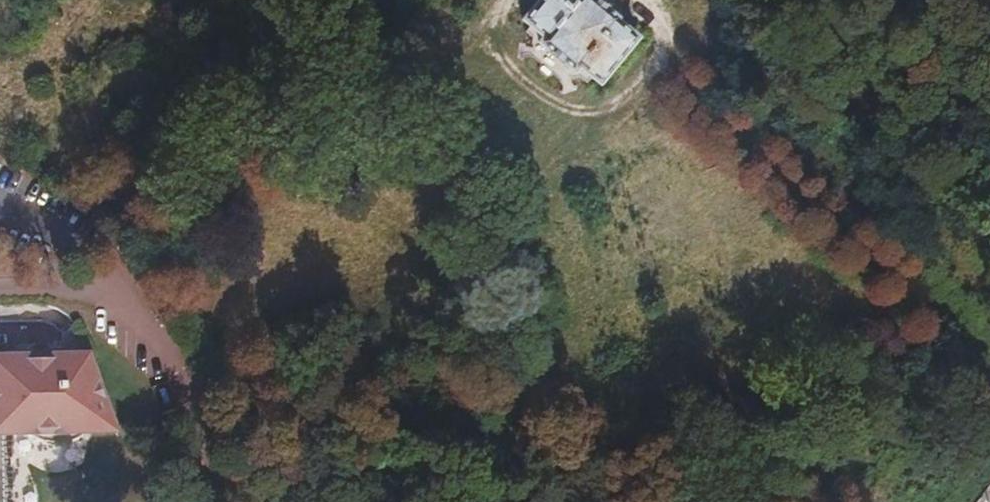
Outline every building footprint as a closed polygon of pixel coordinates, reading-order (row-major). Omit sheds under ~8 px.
[(639,37),(621,22),(622,19),(599,0),(537,0),(521,19),(542,38),(538,44),(575,74),(580,69),(601,86),(639,37)] [(9,429),(25,429),(32,436),(39,440),(50,443),(58,444),(66,443),(74,440),(83,435),(91,428),(114,427),(87,348),(0,350),(0,501),(10,501),(9,429)]
